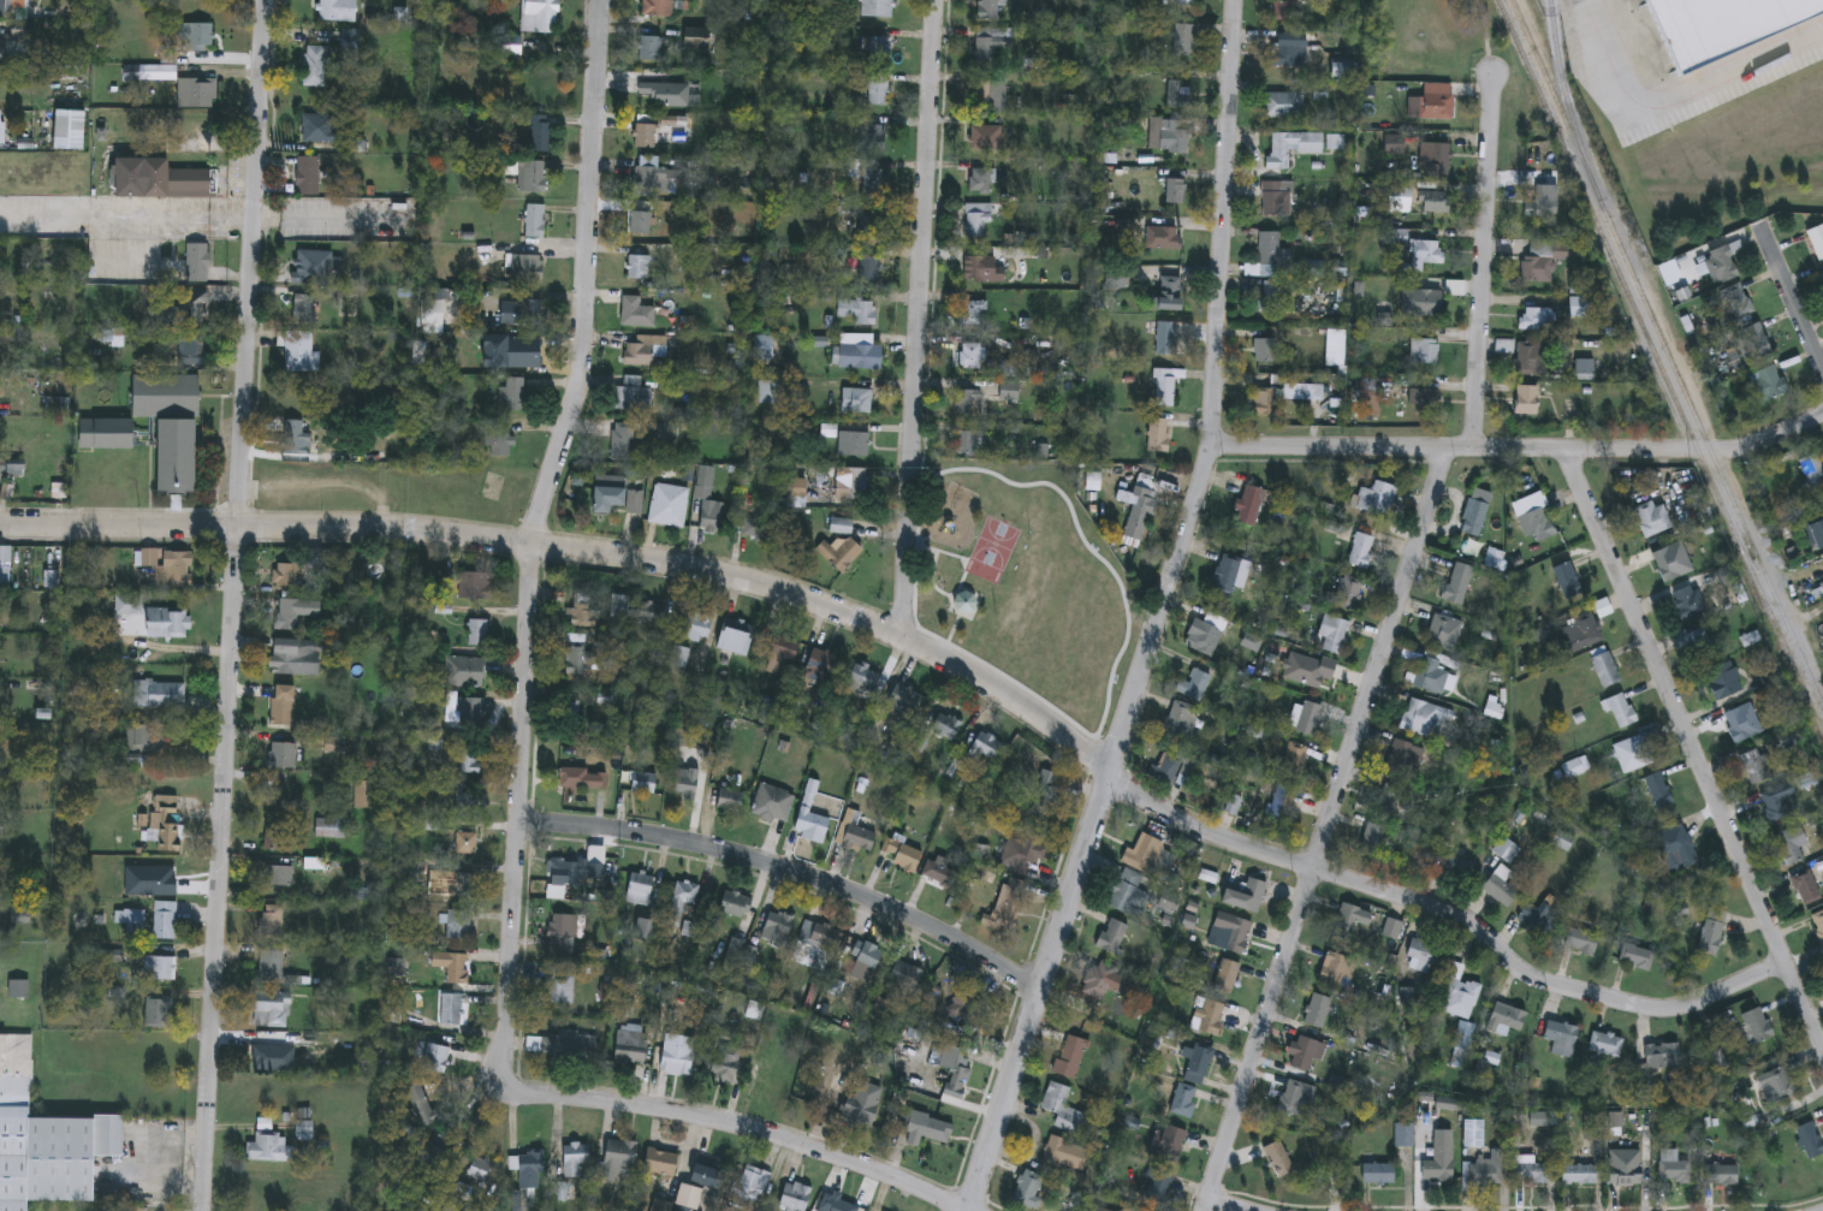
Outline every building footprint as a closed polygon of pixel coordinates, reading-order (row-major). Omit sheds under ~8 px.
[(19,13),(0,12),(0,0),(19,0),(19,13)] [(321,22),(321,0),(331,0),(342,0),(342,22),(321,22)] [(524,34),(525,0),(559,0),(558,35),(524,34)] [(646,19),(646,0),(676,0),(676,19),(646,19)] [(980,22),(980,0),(1003,0),(1003,22),(980,22)] [(1273,23),(1273,0),(1293,0),(1293,23),(1273,23)] [(1682,77),(1648,0),(1822,0),(1822,15),(1682,77)] [(214,52),(182,52),(182,25),(214,25),(214,52)] [(1194,57),(1171,57),(1172,26),(1195,26),(1194,57)] [(1013,51),(1000,51),(1000,65),(976,65),(978,30),(1002,30),(1002,40),(1014,40),(1013,51)] [(1305,36),(1305,53),(1294,53),(1294,69),(1272,69),(1272,36),(1305,36)] [(663,38),(661,66),(641,66),(642,38),(663,38)] [(891,38),(891,64),(868,64),(868,38),(891,38)] [(328,88),(305,88),(305,48),(328,48),(328,88)] [(1330,79),(1330,66),(1355,66),(1355,79),(1330,79)] [(867,107),(867,75),(890,75),(890,107),(867,107)] [(179,109),(179,81),(218,81),(218,109),(179,109)] [(693,108),(657,108),(657,97),(640,97),(640,83),(693,83),(693,108)] [(1009,111),(976,111),(976,83),(1009,83),(1009,111)] [(1168,111),(1168,83),(1187,83),(1187,111),(1168,111)] [(1302,95),(1302,119),(1263,119),(1263,95),(1302,95)] [(1418,120),(1418,96),(1451,96),(1451,120),(1418,120)] [(61,143),(61,111),(85,111),(85,143),(61,143)] [(340,115),(340,144),(303,144),(303,115),(340,115)] [(552,153),(532,153),(532,118),(552,118),(552,153)] [(214,142),(180,142),(180,120),(214,120),(214,142)] [(1189,155),(1160,155),(1160,121),(1189,121),(1189,155)] [(659,149),(636,149),(636,125),(659,125),(659,149)] [(886,125),(886,155),(861,155),(861,125),(886,125)] [(972,150),(972,127),(999,127),(999,138),(991,138),(991,150),(972,150)] [(1322,135),(1322,155),(1288,155),(1288,171),(1264,171),(1264,156),(1270,156),(1270,135),(1322,135)] [(1449,147),(1449,166),(1431,166),(1431,147),(1449,147)] [(320,196),(298,196),(298,158),(320,158),(320,196)] [(672,182),(672,197),(636,197),(636,158),(660,158),(660,171),(682,171),(682,182),(672,182)] [(171,160),(171,171),(214,171),(214,198),(118,198),(118,186),(114,186),(114,161),(171,160)] [(521,194),(521,162),(547,162),(547,194),(521,194)] [(972,194),(972,170),(997,170),(997,194),(972,194)] [(886,194),(863,194),(863,171),(886,171),(886,194)] [(1171,182),(1186,184),(1181,206),(1166,202),(1171,182)] [(1263,216),(1263,184),(1290,184),(1290,216),(1263,216)] [(1525,216),(1525,206),(1536,206),(1534,188),(1546,188),(1548,203),(1557,203),(1557,214),(1525,216)] [(1418,214),(1418,194),(1449,194),(1449,214),(1418,214)] [(527,239),(527,206),(547,206),(547,239),(527,239)] [(967,239),(967,206),(994,206),(994,239),(967,239)] [(652,236),(633,236),(633,214),(652,214),(652,236)] [(883,214),(883,238),(863,238),(863,214),(883,214)] [(1806,233),(1822,226),(1822,262),(1818,263),(1806,233)] [(1182,230),(1182,251),(1146,251),(1146,228),(1182,230)] [(1293,250),(1293,267),(1279,267),(1279,278),(1243,278),(1243,266),(1259,266),(1259,233),(1279,233),(1279,250),(1293,250)] [(1421,266),(1421,273),(1411,273),(1411,243),(1443,243),(1443,266),(1421,266)] [(1567,261),(1552,261),(1552,284),(1520,284),(1520,260),(1530,260),(1530,244),(1567,244),(1567,261)] [(209,245),(209,283),(160,283),(160,261),(188,261),(188,245),(209,245)] [(1739,278),(1717,289),(1703,257),(1726,248),(1739,278)] [(860,283),(860,249),(880,249),(880,283),(860,283)] [(334,254),(333,286),(295,285),(296,253),(334,254)] [(513,280),(513,256),(545,256),(545,280),(513,280)] [(629,280),(630,256),(651,257),(649,280),(629,280)] [(987,284),(967,284),(967,259),(1002,259),(1002,271),(987,271),(987,284)] [(1124,277),(1124,289),(1109,289),(1109,277),(1124,277)] [(1158,278),(1181,278),(1180,313),(1156,311),(1158,278)] [(1290,284),(1290,315),(1263,315),(1263,284),(1290,284)] [(1733,322),(1721,293),(1741,284),(1753,314),(1733,322)] [(464,292),(464,325),(432,325),(432,292),(464,292)] [(1442,317),(1418,317),(1418,292),(1442,292),(1442,317)] [(180,309),(180,293),(208,293),(208,327),(150,327),(150,309),(180,309)] [(295,323),(295,297),(316,297),(316,323),(295,323)] [(655,327),(623,327),(623,297),(642,297),(642,308),(655,308),(655,327)] [(544,302),(544,325),(513,325),(513,302),(544,302)] [(841,320),(841,303),(878,303),(878,327),(856,327),(856,320),(841,320)] [(987,303),(987,327),(964,327),(964,303),(987,303)] [(1554,310),(1554,332),(1520,332),(1520,310),(1554,310)] [(1156,325),(1175,325),(1175,357),(1156,357),(1156,325)] [(1771,354),(1745,364),(1733,334),(1759,325),(1771,354)] [(204,333),(204,367),(180,367),(180,333),(204,333)] [(286,348),(278,348),(278,333),(315,333),(315,345),(320,345),(320,373),(286,373),(286,348)] [(657,362),(657,367),(624,366),(625,337),(667,338),(667,362),(657,362)] [(758,361),(758,337),(773,337),(773,361),(758,361)] [(494,369),(494,339),(530,339),(530,369),(494,369)] [(1273,340),(1273,375),(1260,375),(1260,370),(1253,370),(1253,340),(1273,340)] [(1438,342),(1438,366),(1409,366),(1409,342),(1438,342)] [(1516,376),(1516,344),(1539,344),(1539,362),(1537,362),(1537,376),(1516,376)] [(835,369),(835,346),(884,346),(884,369),(835,369)] [(962,370),(962,346),(984,346),(984,370),(962,370)] [(1593,362),(1593,381),(1575,381),(1575,362),(1593,362)] [(1787,392),(1762,405),(1747,379),(1774,366),(1787,392)] [(1174,408),(1153,408),(1153,372),(1174,372),(1174,408)] [(161,420),(136,420),(136,376),(202,376),(201,421),(200,421),(198,494),(160,494),(161,420)] [(653,388),(653,411),(619,411),(619,376),(642,376),(642,388),(653,388)] [(499,390),(506,390),(506,379),(528,379),(528,412),(499,412),(499,390)] [(1358,417),(1358,380),(1378,380),(1378,417),(1358,417)] [(1537,417),(1514,417),(1514,388),(1537,388),(1537,417)] [(874,391),(874,414),(844,414),(844,391),(874,391)] [(1251,421),(1251,391),(1273,391),(1273,421),(1251,421)] [(1409,414),(1409,391),(1437,391),(1437,414),(1409,414)] [(986,392),(986,416),(956,416),(956,392),(986,392)] [(82,450),(82,421),(137,421),(137,450),(82,450)] [(1168,452),(1147,452),(1147,421),(1168,421),(1168,452)] [(311,433),(311,457),(284,457),(284,422),(305,422),(305,433),(311,433)] [(513,457),(492,457),(492,447),(486,447),(486,422),(513,422),(513,457)] [(613,462),(613,425),(634,425),(634,462),(613,462)] [(841,457),(841,433),(871,433),(871,457),(841,457)] [(979,433),(979,458),(957,458),(957,433),(979,433)] [(1815,455),(1822,472),(1822,484),(1810,491),(1798,462),(1815,455)] [(848,501),(848,470),(871,470),(871,501),(848,501)] [(595,515),(596,477),(628,479),(628,492),(645,492),(643,516),(595,515)] [(1394,486),(1389,518),(1354,512),(1359,488),(1372,491),(1373,482),(1394,486)] [(657,485),(677,487),(675,497),(690,499),(685,529),(649,523),(657,485)] [(1270,493),(1265,509),(1260,507),(1254,528),(1233,522),(1243,485),(1270,493)] [(1121,536),(1135,488),(1158,494),(1144,542),(1121,536)] [(1459,534),(1472,488),(1491,493),(1478,540),(1459,534)] [(1512,503),(1542,492),(1548,507),(1544,509),(1555,536),(1534,544),(1531,534),(1524,536),(1512,503)] [(724,504),(720,534),(700,532),(703,501),(724,504)] [(1663,505),(1671,529),(1644,540),(1632,509),(1652,501),(1655,509),(1663,505)] [(1810,517),(1822,512),(1822,528),(1815,532),(1810,517)] [(854,521),(853,535),(830,533),(831,518),(854,521)] [(771,541),(746,541),(746,521),(771,521),(771,541)] [(1376,539),(1364,571),(1344,565),(1356,532),(1376,539)] [(825,541),(837,552),(849,539),(863,552),(842,576),(815,552),(825,541)] [(1681,577),(1663,584),(1651,553),(1669,546),(1681,577)] [(164,553),(191,553),(191,588),(164,588),(164,553)] [(1246,589),(1233,588),(1231,595),(1212,593),(1217,558),(1249,562),(1246,589)] [(1459,607),(1438,599),(1455,562),(1475,570),(1459,607)] [(1551,569),(1568,563),(1581,593),(1564,600),(1551,569)] [(277,588),(277,565),(297,565),(297,588),(277,588)] [(10,589),(0,588),(0,566),(11,568),(10,589)] [(459,600),(459,574),(491,574),(491,600),(459,600)] [(1338,595),(1340,578),(1361,581),(1358,613),(1324,610),(1325,594),(1338,595)] [(1663,598),(1690,587),(1702,616),(1680,624),(1674,607),(1667,610),(1663,598)] [(630,595),(625,631),(569,624),(574,588),(630,595)] [(984,600),(970,622),(954,611),(967,590),(984,600)] [(115,598),(142,598),(142,617),(115,617),(115,598)] [(299,630),(277,630),(278,600),(323,601),(322,618),(299,617),(299,630)] [(633,618),(639,600),(666,610),(660,628),(633,618)] [(679,629),(700,606),(720,624),(700,647),(679,629)] [(190,610),(190,640),(148,640),(148,610),(190,610)] [(1424,645),(1432,613),(1463,622),(1454,653),(1424,645)] [(1602,643),(1567,655),(1557,625),(1591,613),(1602,643)] [(1313,646),(1326,615),(1352,625),(1338,657),(1313,646)] [(718,651),(726,618),(755,625),(746,658),(718,651)] [(468,647),(468,621),(488,621),(488,647),(468,647)] [(1716,661),(1702,667),(1688,636),(1704,630),(1716,661)] [(764,661),(770,635),(794,640),(788,666),(777,664),(764,661)] [(566,675),(566,636),(588,636),(588,675),(566,675)] [(337,643),(337,657),(322,655),(321,676),(272,673),(274,640),(337,643)] [(669,672),(675,648),(691,652),(685,677),(669,672)] [(802,678),(810,649),(837,658),(827,687),(802,678)] [(1279,677),(1289,651),(1334,666),(1328,683),(1319,679),(1316,689),(1279,677)] [(1621,682),(1603,690),(1590,660),(1607,652),(1621,682)] [(1454,683),(1436,702),(1407,673),(1425,654),(1454,683)] [(445,687),(445,659),(487,659),(487,687),(445,687)] [(1744,689),(1715,704),(1702,675),(1729,661),(1744,689)] [(881,673),(874,694),(860,689),(857,695),(844,689),(854,664),(881,673)] [(1186,682),(1193,669),(1211,678),(1199,704),(1174,691),(1180,679),(1186,682)] [(883,711),(897,683),(920,696),(905,723),(883,711)] [(184,708),(135,708),(135,684),(184,684),(184,708)] [(296,687),(296,728),(273,726),(273,687),(296,687)] [(1602,705),(1620,693),(1638,720),(1620,732),(1602,705)] [(1306,738),(1287,723),(1306,699),(1325,714),(1306,738)] [(1438,742),(1399,729),(1408,699),(1449,712),(1438,742)] [(560,706),(577,701),(582,718),(565,723),(560,706)] [(1190,744),(1163,737),(1171,701),(1199,707),(1190,744)] [(1735,746),(1721,716),(1748,704),(1763,734),(1735,746)] [(950,744),(927,730),(939,711),(962,725),(950,744)] [(166,726),(166,755),(124,755),(124,726),(166,726)] [(968,752),(979,732),(1003,744),(993,764),(968,752)] [(1645,735),(1655,765),(1622,776),(1613,746),(1645,735)] [(463,774),(463,738),(481,738),(481,774),(463,774)] [(430,758),(430,740),(444,740),(444,758),(430,758)] [(1424,749),(1414,780),(1383,772),(1393,740),(1424,749)] [(1276,756),(1282,759),(1288,742),(1308,749),(1298,782),(1270,772),(1276,756)] [(297,744),(297,768),(271,768),(271,744),(297,744)] [(1762,759),(1764,758),(1774,777),(1752,786),(1738,758),(1756,748),(1762,759)] [(1181,762),(1169,789),(1148,780),(1160,754),(1181,762)] [(1585,772),(1566,779),(1561,766),(1580,760),(1585,772)] [(695,801),(671,796),(676,768),(701,773),(695,801)] [(560,771),(606,771),(606,790),(560,790),(560,771)] [(1026,824),(1044,772),(1062,778),(1045,830),(1026,824)] [(1674,803),(1656,811),(1643,779),(1659,772),(1674,803)] [(658,776),(655,796),(633,794),(634,773),(658,776)] [(455,817),(455,780),(468,780),(468,793),(479,793),(479,817),(455,817)] [(1391,819),(1371,812),(1382,782),(1402,789),(1391,819)] [(375,783),(375,809),(356,809),(356,783),(375,783)] [(794,794),(784,827),(750,817),(761,784),(794,794)] [(1266,817),(1277,784),(1296,790),(1285,824),(1266,817)] [(1783,800),(1789,819),(1770,825),(1758,795),(1791,784),(1794,796),(1783,800)] [(740,815),(714,808),(720,788),(746,795),(740,815)] [(159,851),(159,830),(137,830),(138,796),(179,797),(178,825),(184,825),(183,853),(159,851)] [(831,821),(821,845),(791,835),(804,799),(813,802),(809,812),(831,821)] [(871,854),(837,844),(847,809),(861,814),(857,829),(875,833),(871,854)] [(316,839),(316,820),(346,820),(346,839),(316,839)] [(287,851),(266,851),(266,823),(287,823),(287,851)] [(1376,860),(1356,855),(1366,823),(1385,829),(1376,860)] [(1651,837),(1681,824),(1699,862),(1669,877),(1651,837)] [(1799,849),(1804,861),(1787,867),(1774,836),(1799,826),(1807,847),(1799,849)] [(456,854),(456,832),(479,833),(477,855),(456,854)] [(1009,838),(1021,842),(1023,833),(1041,839),(1029,878),(999,868),(1009,838)] [(1159,842),(1156,849),(1176,856),(1165,883),(1120,865),(1124,850),(1132,854),(1140,835),(1159,842)] [(1509,865),(1492,851),(1503,837),(1520,851),(1509,865)] [(880,857),(890,838),(920,854),(912,872),(880,857)] [(1438,872),(1444,855),(1474,865),(1469,880),(1438,872)] [(920,877),(928,860),(963,877),(956,894),(920,877)] [(604,863),(604,883),(560,883),(560,863),(604,863)] [(1519,895),(1506,909),(1480,888),(1501,866),(1510,875),(1504,881),(1519,895)] [(293,867),(293,886),(261,886),(261,867),(293,867)] [(1136,921),(1105,904),(1123,871),(1154,888),(1136,921)] [(1822,898),(1804,907),(1792,880),(1810,872),(1822,898)] [(471,896),(445,896),(445,873),(471,873),(471,896)] [(654,875),(651,907),(629,903),(633,873),(654,875)] [(1242,895),(1247,879),(1266,884),(1257,915),(1218,903),(1222,889),(1242,895)] [(676,881),(701,886),(696,906),(684,903),(679,928),(667,925),(676,881)] [(999,927),(1004,881),(1029,884),(1025,931),(999,927)] [(719,909),(729,889),(755,902),(744,922),(719,909)] [(1171,915),(1156,908),(1162,891),(1178,897),(1171,915)] [(155,939),(155,903),(177,903),(177,939),(155,939)] [(1355,924),(1349,942),(1330,934),(1342,903),(1372,914),(1367,928),(1355,924)] [(1551,910),(1548,916),(1556,922),(1545,938),(1516,919),(1527,903),(1537,909),(1540,903),(1551,910)] [(262,938),(262,906),(283,906),(283,938),(262,938)] [(1728,914),(1716,957),(1697,951),(1709,908),(1728,914)] [(146,910),(146,927),(114,927),(114,910),(146,910)] [(796,921),(783,949),(760,938),(773,910),(796,921)] [(471,940),(449,940),(449,912),(471,912),(471,940)] [(1240,957),(1209,945),(1215,928),(1212,927),(1217,912),(1252,925),(1240,957)] [(1811,915),(1822,912),(1822,945),(1821,945),(1811,915)] [(577,915),(577,955),(550,955),(550,915),(577,915)] [(655,942),(635,938),(639,919),(659,922),(655,942)] [(1127,926),(1116,957),(1095,951),(1106,919),(1127,926)] [(1402,925),(1396,940),(1383,936),(1389,919),(1402,925)] [(841,932),(835,950),(801,939),(807,920),(841,932)] [(696,925),(696,937),(683,937),(684,924),(696,925)] [(1598,936),(1592,957),(1561,949),(1567,927),(1598,936)] [(1429,978),(1402,966),(1414,938),(1441,950),(1429,978)] [(867,985),(845,976),(860,940),(881,950),(867,985)] [(1650,973),(1616,962),(1623,943),(1656,955),(1650,973)] [(284,984),(260,984),(260,951),(284,951),(284,984)] [(1335,991),(1314,976),(1332,951),(1356,969),(1348,981),(1343,979),(1335,991)] [(445,985),(445,955),(468,955),(468,985),(445,985)] [(146,981),(146,957),(177,957),(177,981),(146,981)] [(1100,1003),(1077,990),(1095,958),(1118,970),(1100,1003)] [(922,972),(913,992),(887,981),(896,960),(922,972)] [(1240,967),(1230,995),(1211,989),(1222,960),(1240,967)] [(574,972),(574,1004),(546,1004),(546,964),(564,964),(564,972),(574,972)] [(1479,986),(1471,1021),(1439,1014),(1450,964),(1462,967),(1459,981),(1479,986)] [(949,1002),(968,990),(987,1020),(968,1033),(949,1002)] [(256,1028),(256,995),(290,995),(290,1028),(256,1028)] [(462,1026),(440,1026),(440,995),(462,995),(462,1026)] [(1332,999),(1324,1031),(1302,1025),(1311,995),(1332,999)] [(147,1028),(147,997),(171,997),(171,1028),(147,1028)] [(1527,1014),(1519,1037),(1488,1026),(1495,1003),(1527,1014)] [(1756,1045),(1741,1016),(1758,1007),(1774,1037),(1756,1045)] [(1580,1031),(1569,1061),(1550,1055),(1554,1043),(1542,1038),(1549,1020),(1580,1031)] [(1461,1059),(1451,1056),(1462,1023),(1475,1028),(1466,1058),(1461,1056),(1461,1059)] [(616,1065),(616,1027),(647,1027),(647,1065),(616,1065)] [(542,1038),(559,1040),(559,1033),(598,1037),(594,1064),(540,1059),(542,1038)] [(1620,1059),(1587,1052),(1592,1033),(1623,1039),(1620,1059)] [(1086,1040),(1077,1081),(1055,1076),(1063,1035),(1086,1040)] [(30,1203),(30,1210),(0,1210),(0,1036),(32,1037),(31,1117),(125,1120),(124,1158),(97,1157),(97,1204),(30,1203)] [(1313,1061),(1308,1074),(1289,1068),(1299,1037),(1326,1046),(1322,1063),(1313,1061)] [(445,1076),(422,1070),(428,1044),(452,1049),(445,1076)] [(709,1080),(718,1044),(742,1050),(734,1085),(709,1080)] [(1645,1045),(1679,1045),(1679,1068),(1645,1068),(1645,1045)] [(943,1093),(949,1073),(928,1067),(934,1046),(973,1058),(961,1099),(943,1093)] [(275,1047),(275,1070),(251,1070),(253,1047),(275,1047)] [(695,1057),(689,1078),(661,1068),(667,1049),(695,1057)] [(1768,1072),(1788,1068),(1794,1098),(1775,1103),(1768,1072)] [(843,1094),(830,1091),(833,1075),(847,1078),(843,1094)] [(1278,1111),(1287,1080),(1316,1088),(1307,1120),(1278,1111)] [(1041,1111),(1049,1082),(1070,1088),(1065,1110),(1087,1115),(1082,1134),(1055,1127),(1058,1115),(1041,1111)] [(423,1128),(405,1091),(420,1084),(438,1121),(423,1128)] [(1170,1114),(1177,1085),(1194,1088),(1187,1118),(1170,1114)] [(878,1109),(869,1132),(836,1118),(845,1096),(878,1109)] [(954,1127),(948,1147),(902,1135),(907,1115),(954,1127)] [(280,1133),(280,1162),(254,1162),(254,1120),(272,1120),(272,1133),(280,1133)] [(1463,1150),(1463,1122),(1484,1122),(1484,1150),(1463,1150)] [(1810,1122),(1822,1151),(1822,1154),(1807,1162),(1793,1130),(1810,1122)] [(297,1140),(297,1124),(311,1124),(311,1140),(297,1140)] [(1187,1133),(1176,1167),(1152,1158),(1163,1126),(1187,1133)] [(1412,1147),(1396,1147),(1396,1127),(1412,1127),(1412,1147)] [(1433,1163),(1433,1132),(1451,1132),(1451,1182),(1420,1182),(1420,1163),(1433,1163)] [(1082,1174),(1043,1163),(1049,1138),(1088,1148),(1082,1174)] [(617,1183),(601,1181),(606,1140),(640,1144),(636,1177),(618,1175),(617,1183)] [(1263,1148),(1279,1141),(1294,1173),(1277,1180),(1263,1148)] [(590,1165),(583,1165),(583,1179),(564,1179),(564,1145),(590,1145),(590,1165)] [(646,1174),(648,1150),(679,1153),(676,1177),(646,1174)] [(1463,1164),(1491,1164),(1491,1152),(1502,1152),(1502,1188),(1463,1188),(1463,1164)] [(1659,1186),(1659,1152),(1679,1152),(1679,1163),(1690,1163),(1690,1186),(1659,1186)] [(511,1173),(511,1156),(544,1156),(544,1191),(521,1191),(521,1173),(511,1173)] [(489,1183),(469,1177),(475,1157),(495,1163),(489,1183)] [(729,1176),(719,1193),(691,1179),(701,1162),(729,1176)] [(1514,1185),(1514,1164),(1546,1164),(1546,1185),(1514,1185)] [(771,1176),(756,1207),(734,1197),(748,1165),(771,1176)] [(1361,1186),(1361,1167),(1393,1167),(1393,1186),(1361,1186)] [(1561,1186),(1561,1167),(1596,1167),(1596,1186),(1561,1186)] [(1609,1167),(1640,1167),(1640,1186),(1609,1186),(1609,1167)] [(1738,1167),(1738,1186),(1705,1186),(1705,1167),(1738,1167)] [(1144,1199),(1154,1169),(1174,1176),(1163,1206),(1144,1199)] [(1041,1201),(1037,1210),(1031,1210),(1010,1200),(1026,1170),(1044,1181),(1034,1198),(1041,1201)] [(812,1188),(809,1210),(778,1210),(783,1183),(812,1188)] [(706,1191),(700,1210),(695,1210),(677,1206),(683,1185),(706,1191)] [(860,1209),(859,1210),(818,1210),(825,1194),(860,1209)]
